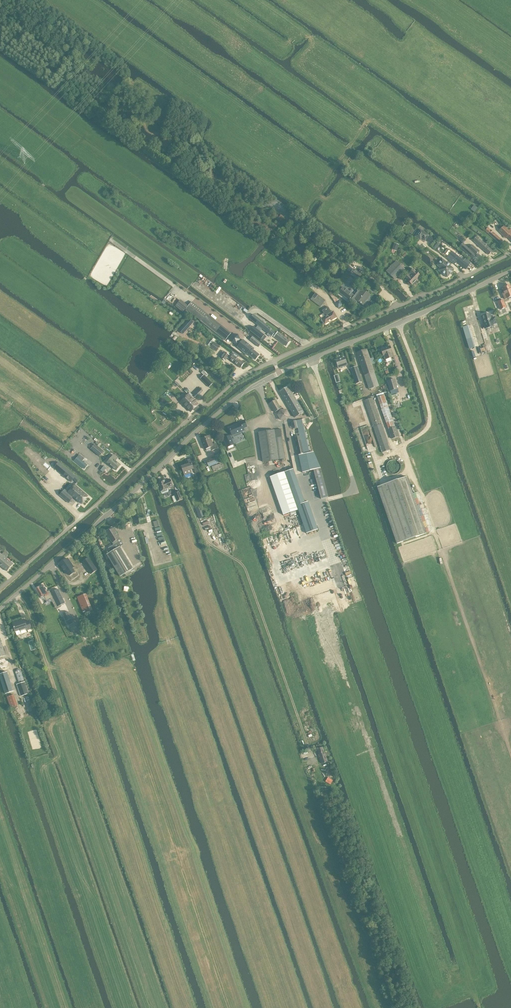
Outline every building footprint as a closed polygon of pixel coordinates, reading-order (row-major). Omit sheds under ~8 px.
[(506,238),(507,237),(510,241),(510,229),(509,230),(505,226),(499,231),(506,238)] [(486,231),(500,244),(503,240),(488,228),(486,231)] [(415,236),(419,239),(421,237),(425,240),(429,235),(420,229),(415,236)] [(473,241),(488,255),(493,250),(478,236),(473,241)] [(276,239),(271,244),(275,248),(280,242),(276,239)] [(469,249),(466,252),(472,258),(479,251),(472,245),(469,249)] [(452,251),(447,257),(451,260),(455,263),(456,262),(466,269),(469,265),(461,259),(457,256),(458,256),(452,251)] [(441,274),(443,275),(444,275),(447,277),(450,274),(452,272),(451,271),(453,268),(449,265),(448,263),(442,259),(437,265),(440,268),(438,270),(442,273),(441,274)] [(387,272),(395,280),(405,269),(396,261),(387,272)] [(349,274),(357,281),(362,275),(353,269),(349,274)] [(412,285),(421,276),(413,269),(406,278),(408,280),(412,285)] [(505,299),(510,297),(510,288),(510,285),(502,288),(505,294),(503,295),(505,299)] [(349,300),(350,299),(356,304),(358,301),(363,305),(371,295),(360,287),(357,291),(358,291),(355,295),(353,294),(343,287),(339,293),(349,300)] [(321,307),(326,300),(318,295),(316,293),(311,299),(321,307)] [(503,300),(497,302),(500,310),(506,307),(503,300)] [(231,333),(195,305),(192,302),(186,309),(225,340),(231,333)] [(331,321),(337,317),(334,312),(332,313),(328,307),(322,311),(325,316),(321,319),(324,325),(329,322),(328,321),(331,319),(331,321)] [(250,319),(268,333),(272,336),(273,335),(286,346),(290,341),(278,332),(277,334),(272,330),(273,330),(254,314),(250,319)] [(490,314),(482,316),(483,319),(483,320),(483,322),(484,323),(486,328),(494,326),(493,326),(497,325),(495,317),(491,318),(490,314)] [(178,329),(179,330),(179,331),(183,334),(193,322),(189,319),(189,320),(188,319),(184,323),(185,324),(183,326),(182,325),(178,329)] [(261,339),(262,339),(264,340),(266,337),(264,335),(265,335),(254,326),(250,331),(261,339)] [(233,334),(230,338),(231,343),(237,344),(240,340),(238,335),(233,334)] [(243,339),(237,346),(248,356),(249,355),(255,360),(259,355),(253,350),(254,349),(243,339)] [(259,347),(261,344),(262,343),(256,339),(255,339),(253,343),(259,347)] [(208,345),(211,347),(217,351),(220,347),(214,342),(212,341),(208,345)] [(383,356),(384,355),(385,360),(393,357),(392,353),(392,352),(390,346),(381,349),(383,356)] [(369,389),(374,388),(379,386),(372,364),(375,363),(373,357),(370,359),(367,350),(357,353),(364,375),(369,389)] [(223,351),(220,356),(222,357),(221,358),(225,361),(227,358),(229,359),(241,368),(244,363),(237,358),(239,356),(234,353),(233,355),(231,357),(223,351)] [(338,368),(342,367),(342,368),(344,368),(343,367),(348,365),(345,357),(336,360),(338,368)] [(357,366),(351,368),(352,372),(356,384),(358,383),(362,382),(357,366)] [(204,375),(200,379),(205,384),(209,387),(213,383),(206,377),(208,375),(204,370),(203,370),(201,372),(204,375)] [(395,379),(387,381),(390,391),(398,389),(395,379)] [(304,412),(297,400),(294,395),(289,387),(280,392),(295,417),(304,412)] [(199,388),(192,395),(194,397),(195,397),(195,398),(202,391),(201,389),(199,388)] [(189,394),(181,401),(190,412),(198,404),(194,399),(193,399),(193,398),(190,396),(189,394)] [(390,450),(373,398),(364,400),(382,453),(390,450)] [(276,400),(270,404),(275,412),(281,409),(276,400)] [(287,410),(281,410),(278,415),(280,420),(286,420),(289,415),(287,410)] [(299,455),(309,452),(302,419),(291,422),(299,455)] [(241,423),(229,427),(232,435),(232,436),(233,437),(233,438),(241,434),(240,432),(244,431),(244,428),(247,427),(244,420),(241,422),(241,423)] [(395,427),(389,429),(392,439),(399,437),(395,427)] [(281,429),(275,430),(280,460),(286,459),(281,429)] [(279,460),(275,430),(259,432),(263,462),(279,460)] [(232,435),(224,438),(228,448),(234,445),(231,437),(233,437),(232,436),(232,435)] [(205,450),(211,447),(212,451),(218,448),(216,443),(213,444),(209,436),(201,439),(205,450)] [(100,456),(103,452),(95,444),(91,449),(100,456)] [(313,470),(320,468),(314,452),(299,455),(303,472),(313,470)] [(80,454),(74,461),(84,469),(88,465),(82,461),(84,458),(80,454)] [(113,455),(107,463),(116,470),(121,465),(116,461),(118,458),(113,455)] [(209,467),(218,463),(216,456),(206,460),(209,467)] [(191,470),(194,469),(195,474),(197,473),(198,476),(199,475),(196,464),(193,465),(191,459),(187,460),(189,464),(181,466),(184,476),(192,473),(191,470)] [(401,470),(401,468),(401,467),(400,466),(400,464),(399,463),(398,462),(397,462),(396,461),(394,461),(392,461),(391,461),(389,462),(388,463),(387,464),(387,465),(386,467),(386,468),(386,469),(387,471),(387,472),(388,473),(389,474),(390,475),(393,475),(394,475),(396,475),(397,474),(398,473),(399,472),(400,471),(401,470)] [(59,462),(54,468),(71,482),(73,480),(77,483),(80,479),(59,462)] [(320,468),(313,470),(321,499),(328,497),(320,468)] [(293,469),(285,472),(296,505),(306,533),(318,529),(308,501),(305,502),(293,469)] [(284,472),(270,477),(283,515),(298,510),(284,472)] [(377,487),(397,543),(426,533),(407,477),(377,487)] [(157,483),(161,491),(161,493),(163,494),(168,491),(169,490),(168,489),(168,487),(173,485),(171,479),(165,481),(165,480),(157,483)] [(63,491),(59,495),(69,503),(73,499),(72,498),(73,497),(81,504),(88,496),(74,484),(67,494),(63,491)] [(174,493),(177,502),(183,499),(180,491),(174,493)] [(117,540),(120,538),(114,528),(106,533),(112,543),(114,545),(119,542),(117,540)] [(120,576),(133,569),(120,547),(107,554),(120,576)] [(7,571),(13,564),(6,558),(9,554),(5,551),(2,554),(0,553),(0,565),(7,571)] [(89,557),(82,562),(91,574),(98,570),(89,557)] [(68,559),(60,564),(66,573),(67,572),(70,576),(75,572),(73,568),(74,567),(68,559)] [(37,589),(36,589),(41,598),(44,596),(45,597),(47,600),(52,597),(53,597),(57,607),(65,603),(58,589),(51,593),(49,591),(48,591),(47,592),(43,585),(39,587),(38,587),(37,587),(37,588),(37,589)] [(86,594),(77,597),(84,614),(92,611),(86,594)] [(68,611),(62,614),(65,619),(66,621),(71,619),(70,617),(68,611)] [(24,620),(13,623),(15,631),(17,635),(21,634),(20,631),(27,629),(27,630),(28,632),(32,631),(31,629),(29,621),(25,622),(24,620)] [(4,640),(7,649),(8,649),(9,652),(16,650),(12,638),(4,640)] [(2,669),(7,667),(9,661),(4,657),(0,659),(0,667),(2,669)] [(0,674),(0,678),(5,694),(13,691),(7,672),(0,674)] [(19,684),(17,684),(20,696),(29,694),(25,682),(19,684)] [(323,747),(317,749),(322,764),(328,762),(326,756),(327,756),(326,751),(324,751),(323,747)]
